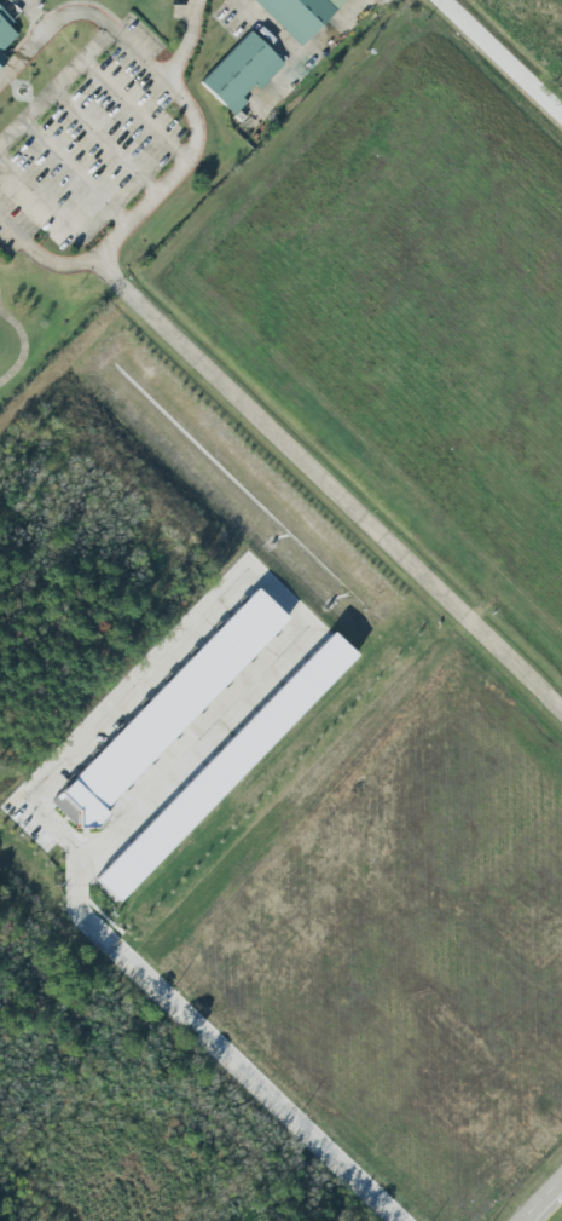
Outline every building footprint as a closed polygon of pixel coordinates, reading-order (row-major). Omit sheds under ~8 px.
[(301,46),(251,0),(344,0),(301,46)] [(11,22),(0,33),(0,11),(11,22)] [(199,81),(248,29),(285,63),(233,114),(199,81)] [(48,802),(77,833),(105,807),(277,624),(245,595),(48,802)] [(92,879),(115,902),(353,655),(329,632),(92,879)]
